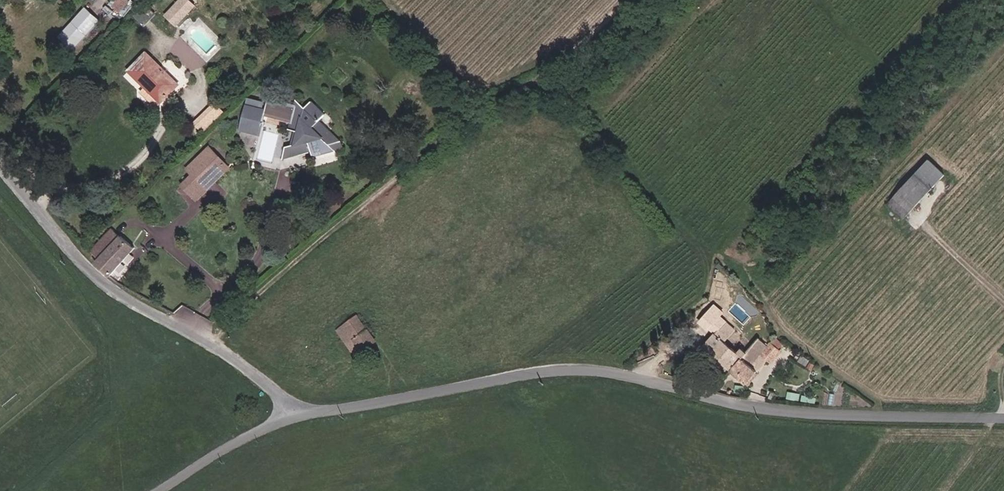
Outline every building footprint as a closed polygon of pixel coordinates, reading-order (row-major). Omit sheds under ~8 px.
[(199,5),(193,0),(184,0),(170,15),(180,25),(199,5)] [(60,34),(74,48),(101,18),(87,5),(60,34)] [(180,84),(148,53),(130,71),(147,88),(144,91),(159,106),(180,84)] [(299,100),(298,104),(272,97),(270,102),(250,97),(242,130),(261,135),(265,118),(294,125),(294,128),(300,129),(297,144),(289,146),(289,160),(317,154),(316,142),(323,141),(333,150),(345,148),(344,140),(325,122),(330,114),(315,101),(308,107),(299,100)] [(212,146),(188,168),(194,174),(183,184),(199,201),(234,169),(212,146)] [(931,159),(890,203),(906,218),(948,175),(931,159)] [(137,248),(115,228),(94,252),(101,259),(97,263),(112,276),(137,248)] [(358,317),(338,331),(359,357),(378,343),(358,317)] [(738,329),(727,320),(704,347),(749,384),(769,361),(773,364),(788,346),(778,337),(771,345),(762,337),(749,352),(745,348),(741,353),(728,342),(738,329)]
